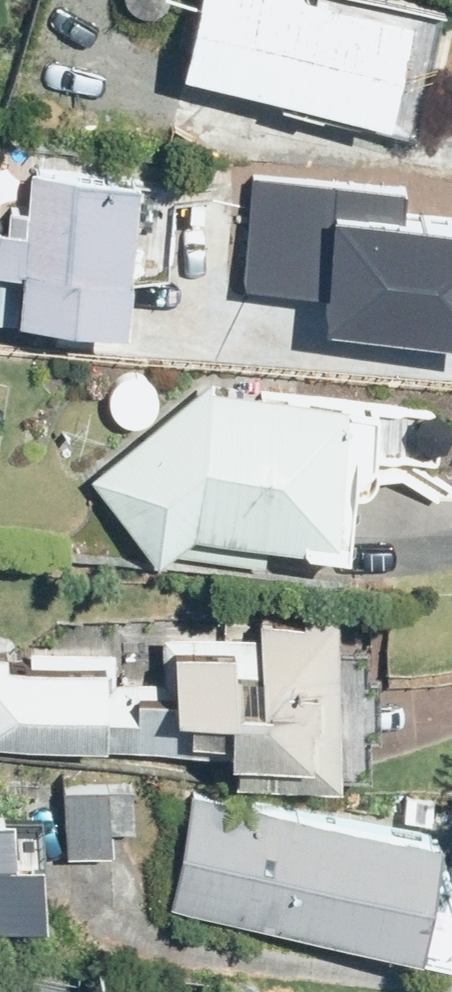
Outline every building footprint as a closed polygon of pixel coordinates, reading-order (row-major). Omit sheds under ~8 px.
[(43,48),(69,58),(76,37),(90,42),(104,0),(54,0),(44,28),(49,29),(43,48)] [(388,118),(422,126),(448,8),(409,0),(207,0),(192,70),(390,112),(388,118)] [(350,366),(451,371),(451,227),(310,222),(306,316),(352,317),(350,366)] [(93,339),(100,256),(0,249),(0,331),(93,339)] [(217,377),(98,475),(166,557),(170,554),(266,563),(267,539),(357,547),(365,463),(383,448),(438,454),(441,423),(431,410),(215,389),(217,377)] [(167,634),(167,681),(117,680),(116,647),(34,647),(34,661),(10,660),(10,648),(0,648),(0,741),(112,741),(112,746),(247,746),(247,777),(349,777),(349,770),(379,771),(378,734),(385,734),(385,675),(375,674),(374,645),(349,644),(348,606),(268,606),(269,634),(167,634)] [(115,831),(140,830),(139,787),(70,790),(72,855),(116,853),(115,831)] [(451,959),(451,892),(451,887),(447,865),(451,841),(451,837),(197,789),(176,905),(417,949),(417,953),(451,959)] [(60,919),(59,857),(24,856),(24,813),(0,814),(0,920),(60,919)]
